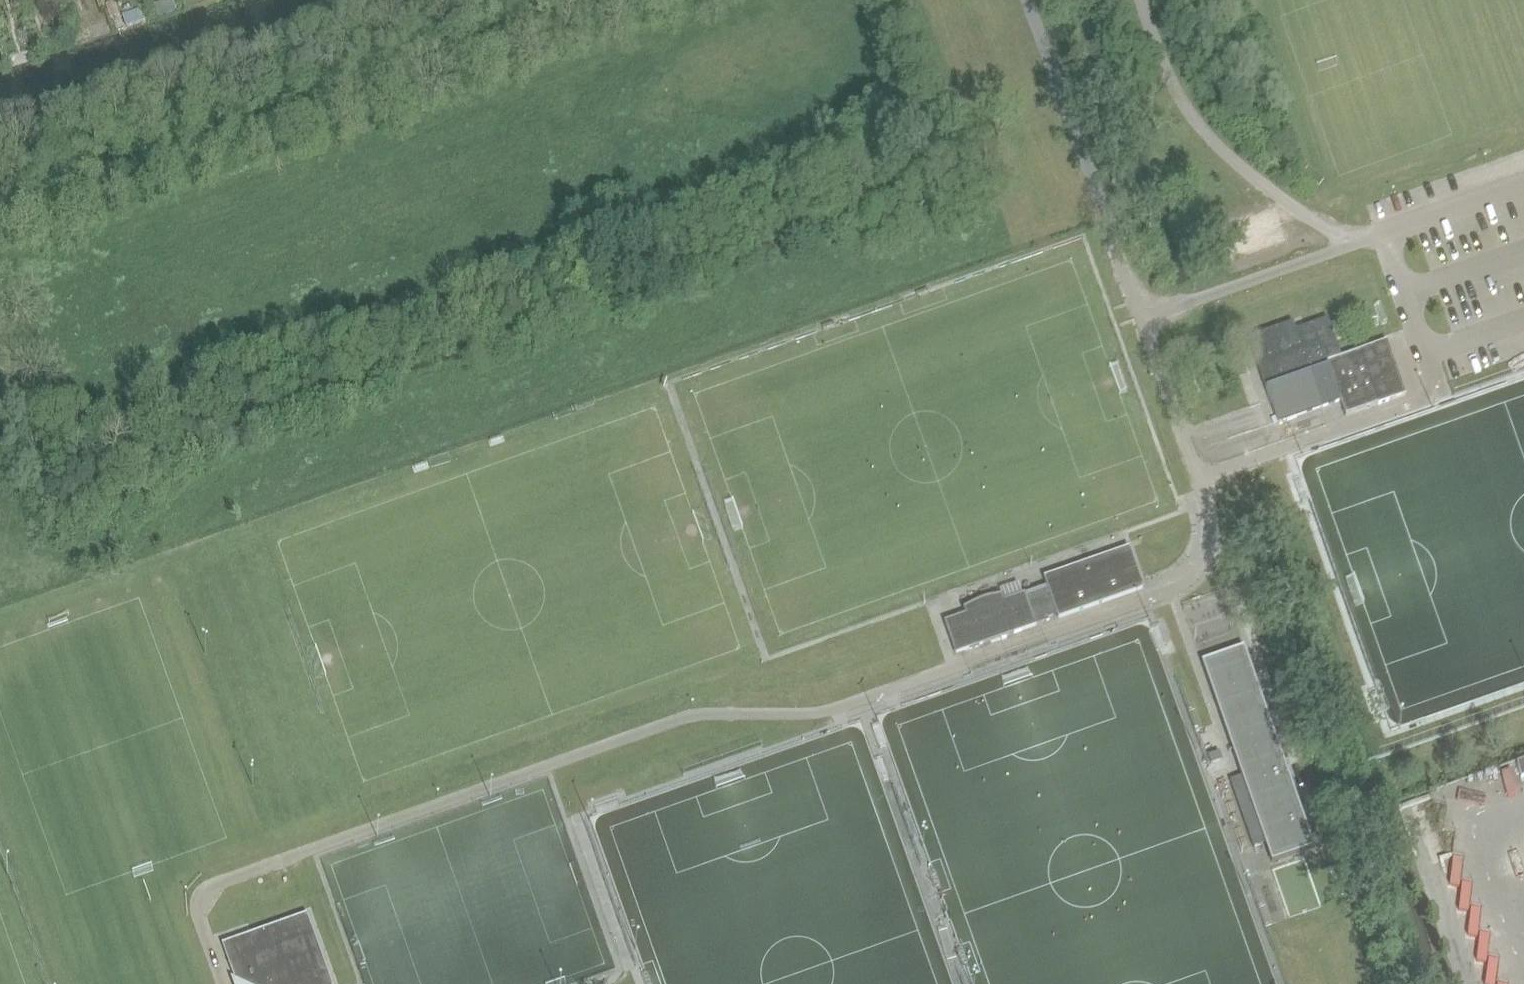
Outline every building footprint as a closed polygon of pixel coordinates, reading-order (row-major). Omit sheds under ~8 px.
[(1339,402),(1344,416),(1405,395),(1386,342),(1341,357),(1327,320),(1295,330),(1292,323),(1247,339),(1263,385),(1265,389),(1277,424),(1323,408),(1339,402)] [(1128,549),(1044,579),(1058,618),(1142,589),(1128,549)] [(955,654),(1036,626),(1024,594),(1003,601),(1001,596),(998,596),(990,598),(982,600),(974,604),(966,607),(963,609),(965,615),(944,622),(955,654)] [(1268,855),(1271,863),(1314,848),(1244,647),(1201,662),(1242,778),(1244,778),(1270,854),(1268,855)] [(1477,878),(1468,878),(1469,854),(1458,854),(1458,883),(1466,883),(1466,908),(1476,908),(1477,878)] [(1507,954),(1494,953),(1496,929),(1485,928),(1486,905),(1473,904),(1471,935),(1483,936),(1482,960),(1493,960),(1491,983),(1505,983),(1507,954)] [(223,944),(222,944),(236,983),(332,983),(307,915),(223,944)]
